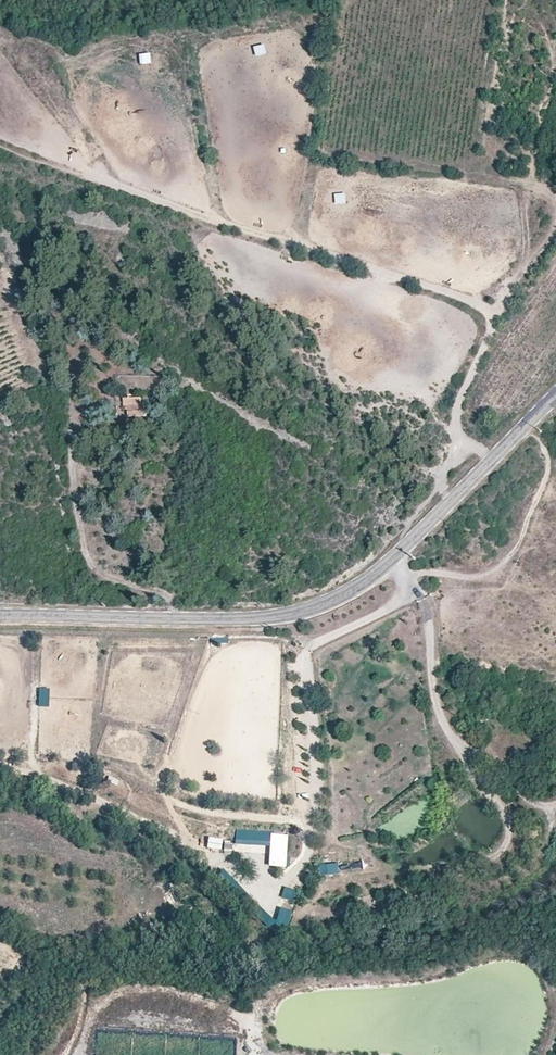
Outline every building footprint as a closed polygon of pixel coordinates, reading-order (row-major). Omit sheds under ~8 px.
[(291,48),(280,49),(282,60),(293,58),(291,48)] [(139,53),(138,63),(150,64),(150,53),(139,53)] [(345,194),(334,194),(334,205),(346,204),(345,194)] [(144,418),(144,408),(128,409),(128,417),(144,418)] [(49,707),(49,688),(38,688),(38,706),(49,707)] [(308,792),(295,793),(295,800),(309,799),(308,792)] [(283,835),(236,833),(235,849),(273,850),(272,863),(282,864),(283,835)] [(207,848),(222,850),(223,839),(208,837),(207,848)] [(296,901),(299,891),(285,887),(281,897),(296,901)] [(280,908),(277,919),(263,915),(261,923),(287,930),(292,911),(280,908)]
